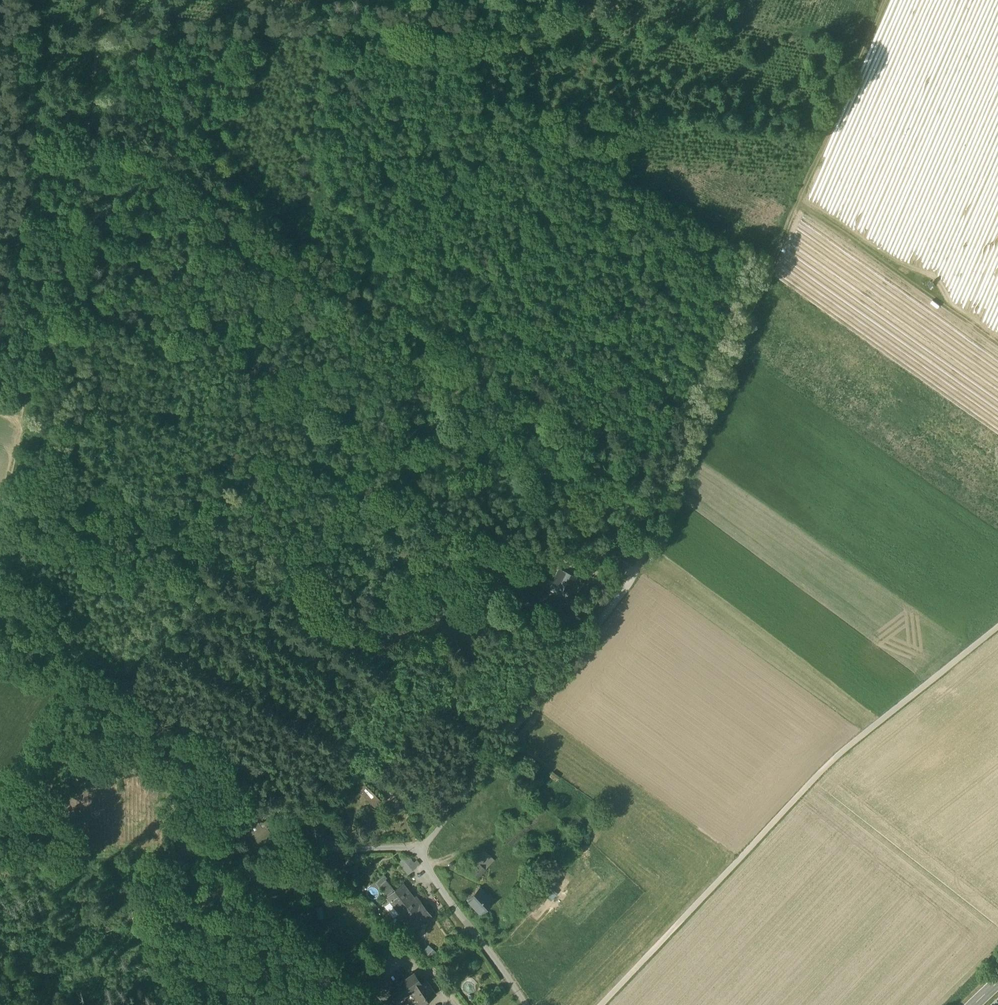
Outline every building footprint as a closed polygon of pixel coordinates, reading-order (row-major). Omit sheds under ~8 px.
[(547,561),(558,564),(560,558),(549,555),(547,561)] [(551,584),(568,592),(576,577),(559,568),(551,584)] [(363,795),(374,807),(380,801),(368,789),(363,795)] [(259,829),(263,834),(268,829),(264,824),(259,829)] [(252,835),(256,840),(263,834),(259,829),(252,835)] [(273,834),(268,829),(263,834),(256,840),(260,845),(273,834)] [(509,844),(517,838),(512,833),(505,840),(509,844)] [(474,860),(485,869),(494,859),(483,850),(474,860)] [(407,873),(419,863),(417,859),(413,862),(410,858),(405,857),(398,862),(400,864),(407,873)] [(466,868),(477,878),(485,869),(474,860),(466,868)] [(387,877),(382,872),(373,879),(386,896),(393,890),(384,879),(387,877)] [(386,896),(413,929),(430,915),(421,903),(419,904),(402,883),(394,890),(393,890),(386,896)] [(466,900),(481,914),(493,902),(478,887),(466,900)] [(430,943),(424,950),(432,957),(438,951),(430,943)] [(385,993),(392,1002),(400,997),(394,988),(383,972),(365,984),(376,1000),(385,993)] [(412,1004),(416,1004),(433,993),(425,981),(420,984),(413,975),(394,988),(400,997),(404,994),(412,1004)]
